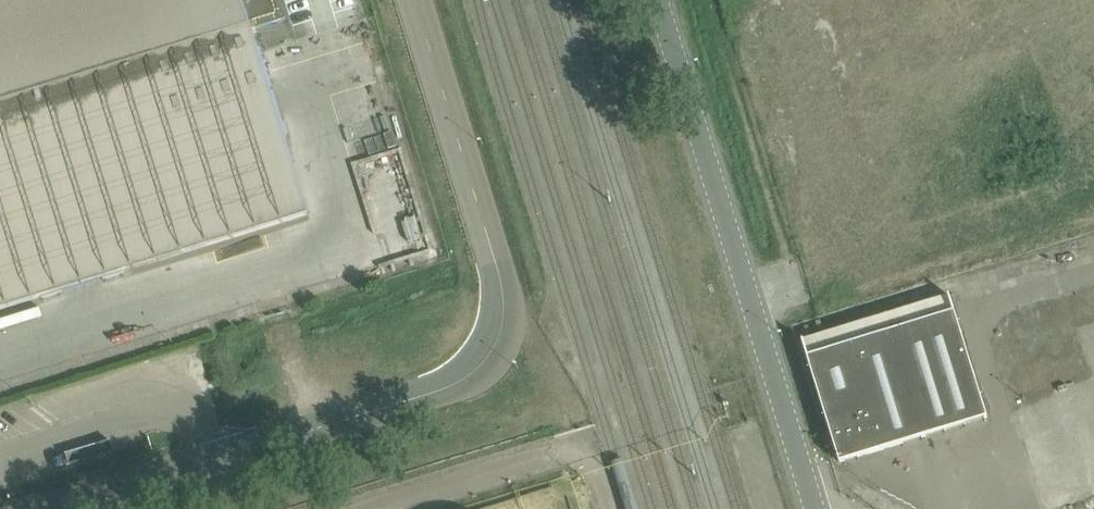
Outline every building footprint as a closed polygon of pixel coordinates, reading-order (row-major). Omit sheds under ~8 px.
[(308,216),(242,0),(0,0),(0,312),(308,216)] [(987,419),(960,332),(950,297),(802,342),(840,464),(987,419)]
